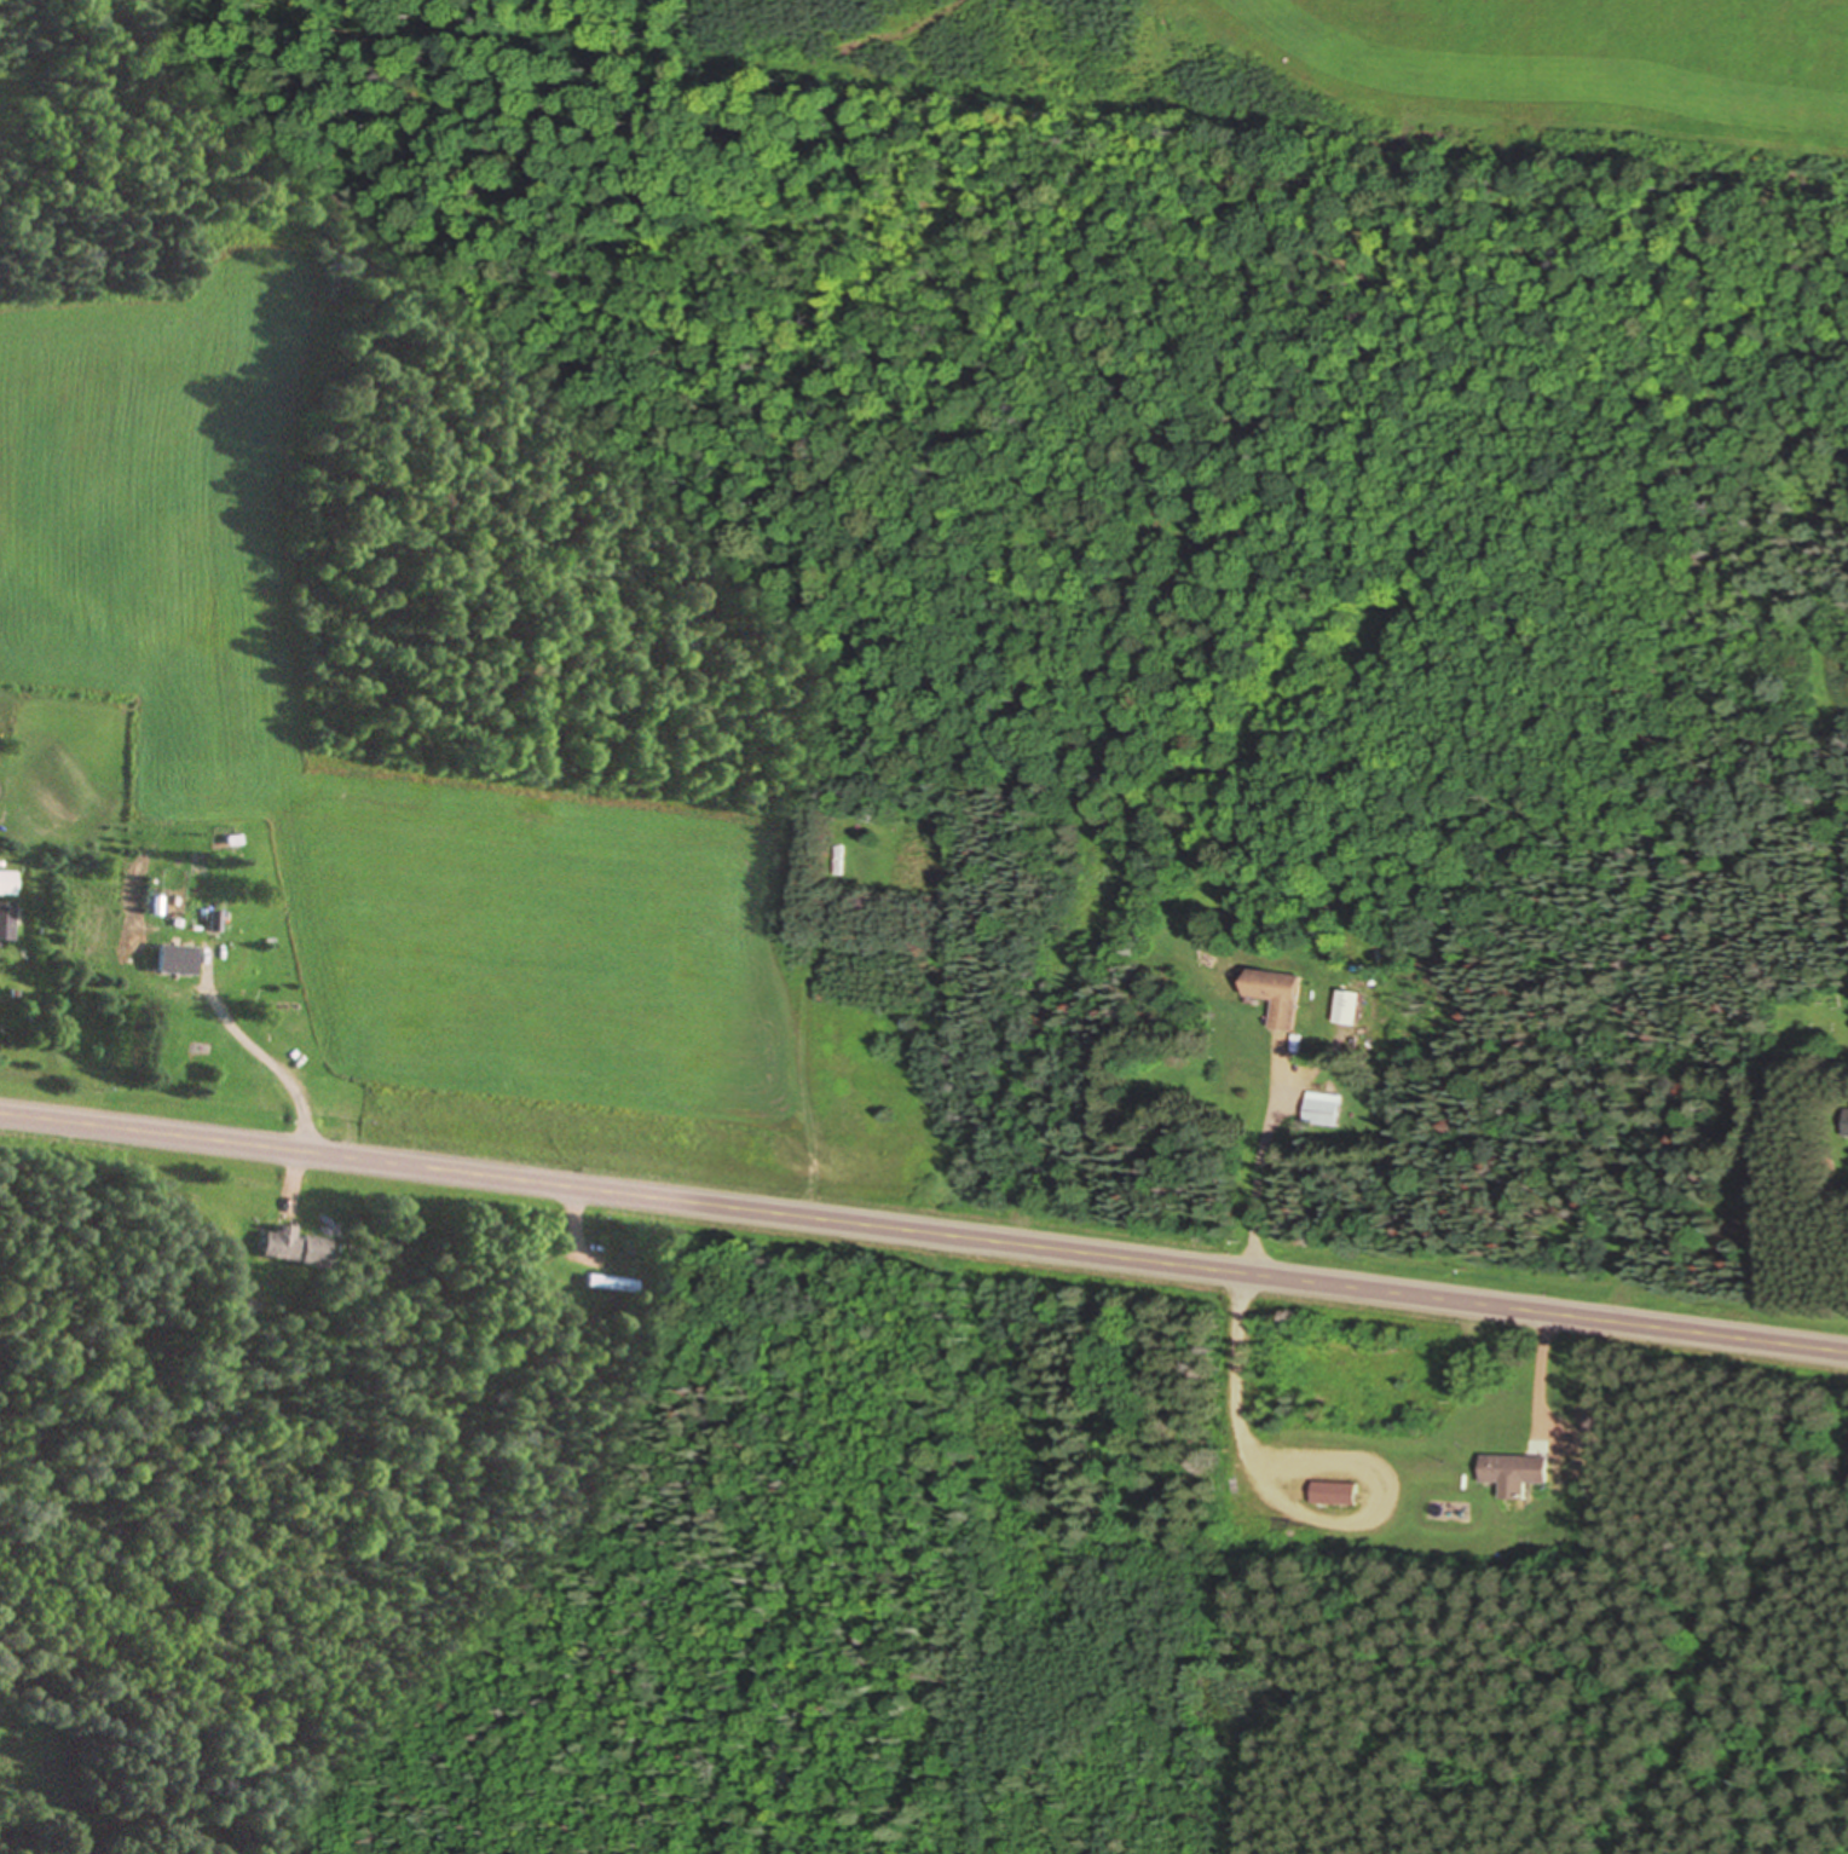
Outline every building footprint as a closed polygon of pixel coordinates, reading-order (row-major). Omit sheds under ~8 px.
[(0,871),(0,896),(13,896),(13,871),(0,871)] [(11,902),(0,902),(0,940),(11,940),(11,902)] [(206,931),(216,932),(219,912),(208,912),(206,931)] [(192,946),(154,945),(153,972),(191,974),(192,946)] [(1277,1030),(1301,1032),(1306,975),(1253,971),(1251,999),(1280,1001),(1277,1030)] [(1344,1128),(1347,1096),(1313,1092),(1309,1124),(1344,1128)] [(328,1238),(293,1234),(294,1229),(262,1226),(258,1259),(324,1267),(328,1238)] [(584,1287),(633,1293),(634,1279),(585,1274),(584,1287)] [(1557,1455),(1490,1455),(1490,1483),(1557,1483),(1557,1455)] [(1362,1505),(1362,1482),(1317,1482),(1317,1505),(1362,1505)]
